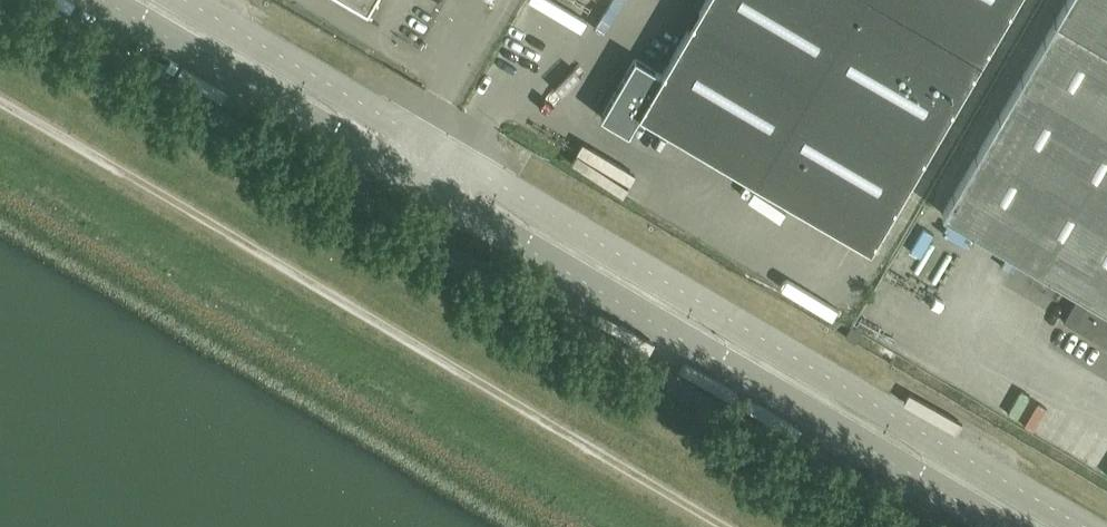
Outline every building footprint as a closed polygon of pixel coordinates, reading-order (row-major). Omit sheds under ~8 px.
[(367,11),(374,0),(349,0),(367,11)] [(870,249),(1016,0),(705,0),(662,74),(635,58),(601,117),(628,133),(640,114),(870,249)] [(1005,250),(1079,294),(1063,321),(1106,347),(1106,0),(1067,0),(942,213),(1005,250)] [(845,337),(855,343),(860,334),(851,328),(845,337)]
